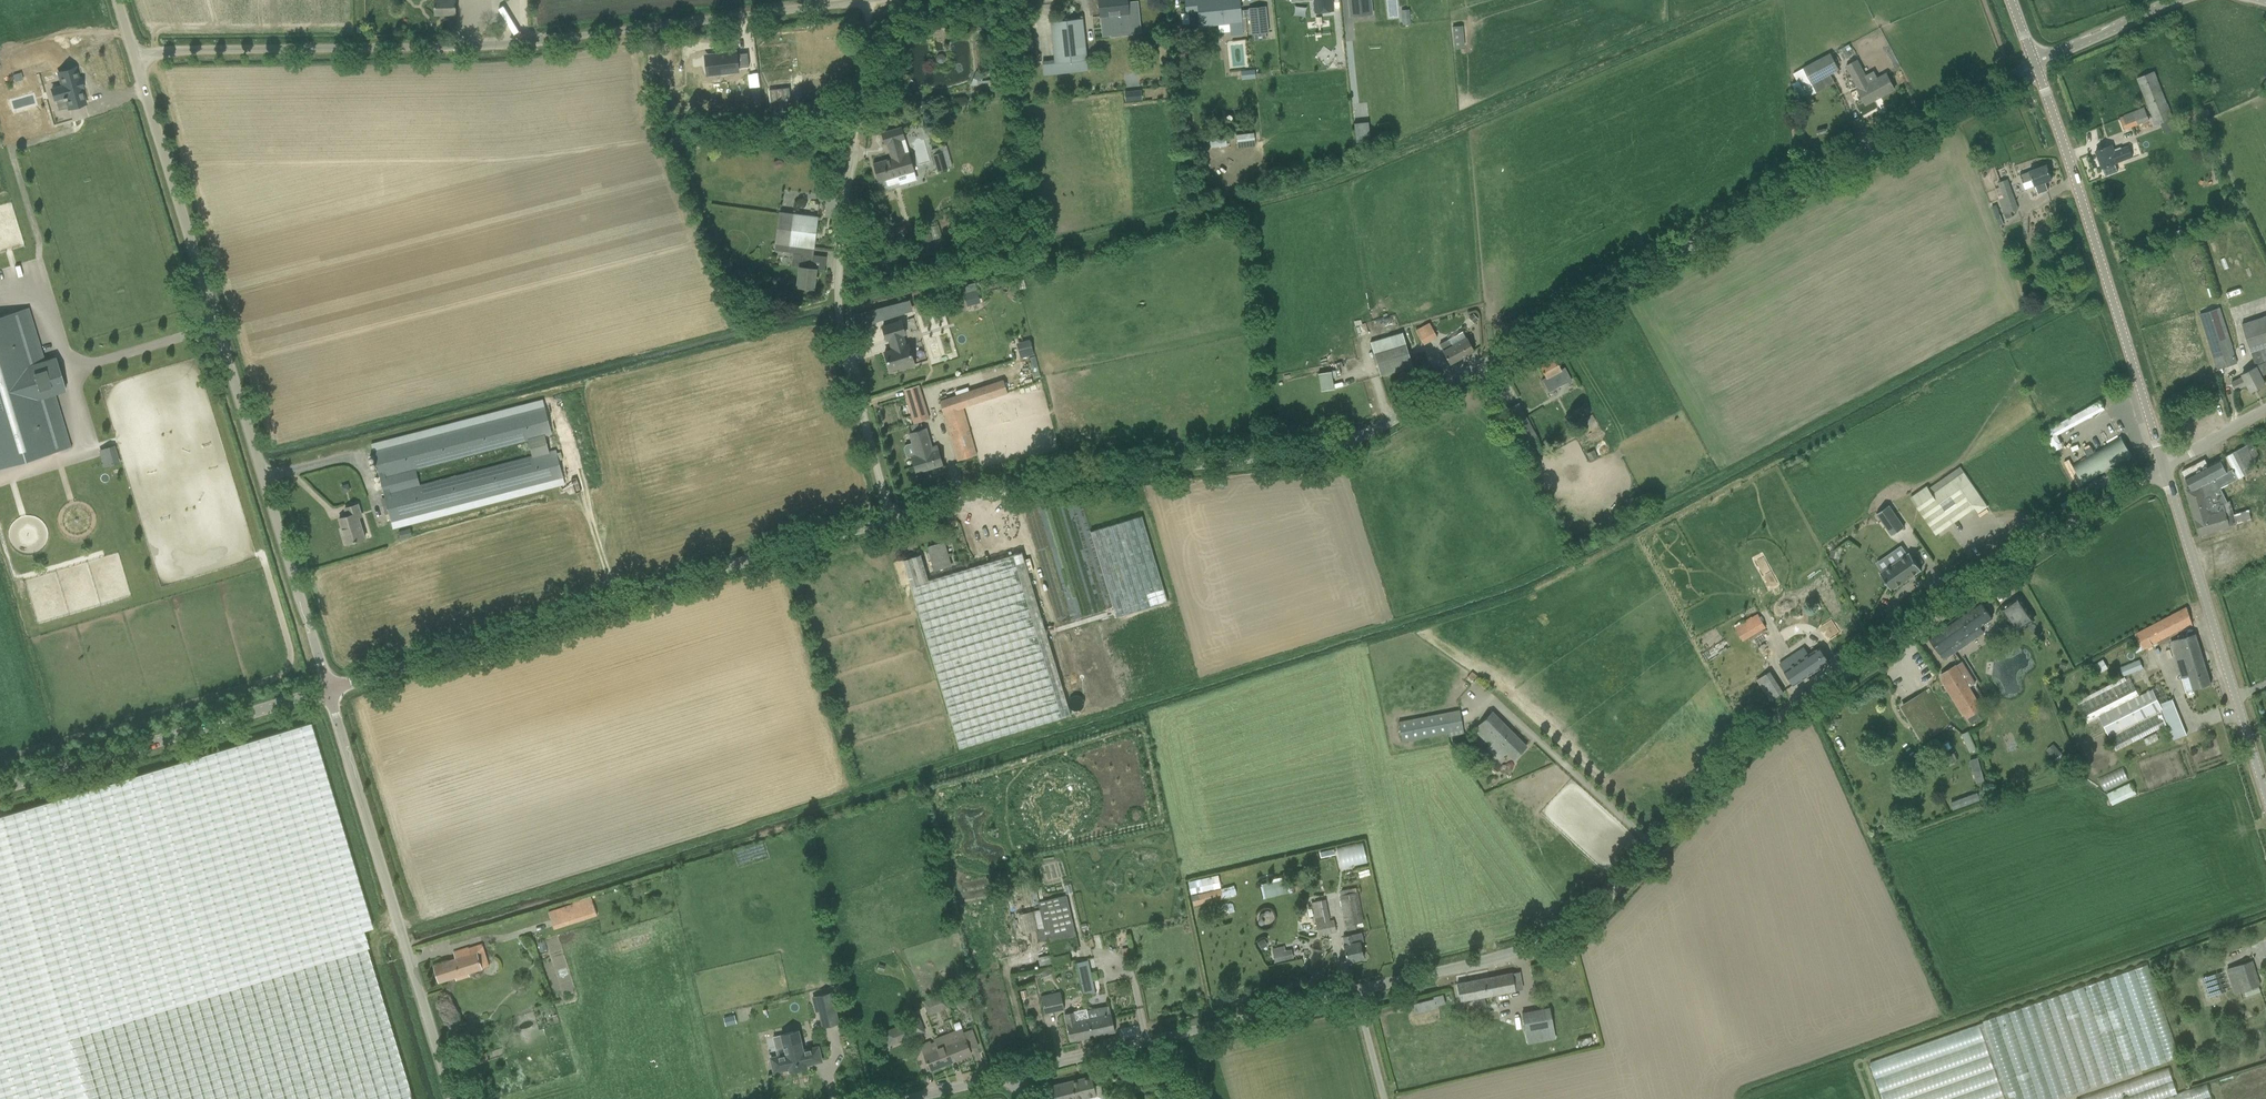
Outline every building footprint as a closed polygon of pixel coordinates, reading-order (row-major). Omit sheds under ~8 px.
[(435,15),(456,14),(455,0),(435,0),(435,15)] [(1111,24),(1138,21),(1139,31),(1139,32),(1140,31),(1137,2),(1128,3),(1127,0),(1098,0),(1101,25),(1111,24)] [(1243,18),(1242,10),(1240,10),(1239,0),(1185,0),(1186,13),(1199,12),(1200,26),(1230,22),(1231,35),(1244,34),(1243,18)] [(1315,11),(1333,9),(1332,0),(1314,0),(1315,11)] [(1350,16),(1372,14),(1371,0),(1349,0),(1350,16)] [(1242,10),(1243,18),(1249,17),(1251,34),(1252,41),(1267,40),(1266,33),(1269,32),(1266,6),(1249,8),(1249,9),(1242,10)] [(1081,59),(1087,58),(1082,18),(1050,21),(1054,62),(1056,62),(1057,70),(1082,66),(1081,59)] [(1452,27),(1454,47),(1464,46),(1463,26),(1452,27)] [(728,53),(702,54),(702,73),(729,73),(728,53)] [(1840,70),(1831,53),(1793,74),(1797,81),(1792,84),(1800,100),(1817,91),(1836,81),(1833,76),(1832,74),(1840,70)] [(1846,66),(1866,104),(1895,89),(1887,75),(1878,79),(1874,71),(1866,75),(1858,60),(1846,66)] [(68,107),(85,103),(81,88),(83,87),(80,79),(78,79),(75,68),(58,73),(62,85),(52,88),(55,99),(65,97),(68,107)] [(1255,69),(1241,71),(1241,80),(1256,78),(1255,69)] [(1127,72),(1128,89),(1138,89),(1137,71),(1127,72)] [(2154,71),(2137,78),(2155,124),(2172,117),(2154,71)] [(996,82),(994,82),(996,96),(1009,95),(1008,81),(996,82)] [(1815,102),(1813,95),(1806,97),(1808,104),(1815,102)] [(670,105),(661,105),(661,114),(670,114),(670,105)] [(2120,118),(2125,130),(2149,120),(2145,108),(2120,118)] [(1356,122),(1356,141),(1371,140),(1371,121),(1356,122)] [(890,158),(873,163),(879,182),(885,180),(887,187),(899,183),(897,176),(916,170),(910,151),(908,152),(901,127),(880,133),(884,145),(886,145),(890,158)] [(1236,135),(1237,142),(1255,139),(1254,133),(1236,135)] [(2116,172),(2113,164),(2134,157),(2130,146),(2116,151),(2114,144),(2096,151),(2102,168),(2103,168),(2106,176),(2116,172)] [(948,168),(944,151),(933,153),(938,171),(948,168)] [(2039,194),(2048,190),(2045,182),(2052,179),(2047,165),(2021,175),(2024,183),(2033,179),(2039,194)] [(2018,208),(2007,179),(1999,182),(2001,187),(1996,188),(2005,213),(2018,208)] [(2004,223),(2002,215),(2000,215),(1997,205),(1993,206),(1999,225),(2004,223)] [(779,211),(775,243),(814,248),(818,217),(779,211)] [(917,245),(933,241),(929,226),(913,231),(917,245)] [(792,266),(800,267),(797,287),(814,288),(816,269),(812,268),(814,248),(775,243),(774,250),(793,253),(792,266)] [(742,279),(751,277),(748,268),(739,271),(734,272),(737,281),(742,279)] [(978,288),(964,293),(968,305),(982,300),(978,288)] [(897,315),(894,304),(876,308),(880,320),(897,315)] [(2238,363),(2220,307),(2201,313),(2218,369),(2238,363)] [(25,309),(0,316),(0,468),(67,448),(51,394),(65,390),(55,358),(41,362),(25,309)] [(1478,319),(1473,313),(1469,317),(1474,323),(1478,319)] [(2242,324),(2256,365),(2256,367),(2261,377),(2265,374),(2265,354),(2265,315),(2242,324)] [(901,321),(883,327),(887,339),(889,339),(893,350),(885,352),(890,370),(900,367),(900,369),(915,364),(909,345),(906,346),(903,334),(905,333),(901,321)] [(1424,344),(1438,336),(1430,321),(1416,329),(1424,344)] [(1380,376),(1413,366),(1402,331),(1370,341),(1380,376)] [(1440,345),(1450,364),(1474,351),(1467,337),(1452,345),(1449,340),(1440,345)] [(1019,341),(1020,356),(1034,355),(1033,340),(1019,341)] [(1561,369),(1555,357),(1540,365),(1546,377),(1542,379),(1549,392),(1572,379),(1565,367),(1561,369)] [(2251,391),(2265,384),(2261,377),(2256,367),(2243,374),(2244,376),(2231,383),(2235,391),(2248,384),(2251,391)] [(976,454),(973,444),(962,408),(991,397),(986,383),(940,399),(944,411),(948,424),(958,460),(976,454)] [(903,390),(913,423),(929,418),(919,385),(903,390)] [(2212,403),(2221,400),(2222,400),(2220,391),(2209,394),(2212,403)] [(2095,414),(2107,408),(2103,400),(2045,429),(2056,450),(2064,446),(2058,433),(2095,414)] [(564,477),(557,448),(403,488),(403,487),(421,483),(417,469),(400,473),(400,472),(553,433),(545,405),(374,449),(392,521),(564,477)] [(1584,409),(1587,415),(1592,412),(1589,406),(1584,409)] [(1586,417),(1589,424),(1595,421),(1592,414),(1586,417)] [(916,472),(943,464),(937,446),(932,447),(926,428),(922,429),(921,423),(911,426),(913,432),(910,433),(916,456),(912,457),(916,472)] [(2121,437),(2120,438),(2073,465),(2084,484),(2132,456),(2121,437)] [(2227,502),(2221,488),(2220,487),(2250,472),(2247,467),(2256,462),(2255,460),(2259,458),(2251,443),(2185,477),(2192,490),(2188,491),(2196,519),(2195,520),(2200,535),(2230,528),(2227,515),(2233,513),(2230,501),(2227,502)] [(100,448),(103,465),(119,462),(116,445),(100,448)] [(2087,456),(2095,452),(2091,446),(2084,451),(2087,456)] [(1589,461),(1598,457),(1595,451),(1587,454),(1589,461)] [(1955,478),(1932,495),(1927,487),(1910,498),(1916,506),(1936,535),(1973,509),(1976,514),(1979,512),(1988,506),(1965,472),(1955,478)] [(358,516),(363,515),(360,503),(345,508),(347,516),(339,518),(344,534),(342,535),(345,544),(365,538),(358,516)] [(1891,533),(1903,525),(1888,504),(1876,512),(1891,533)] [(2251,520),(2248,509),(2234,514),(2237,524),(2251,520)] [(1116,616),(1167,600),(1142,516),(1090,531),(1116,616)] [(399,531),(401,539),(412,536),(409,528),(399,531)] [(934,570),(951,565),(944,542),(928,547),(934,570)] [(959,747),(1071,714),(1022,552),(928,580),(921,554),(903,560),(959,747)] [(1910,553),(1909,553),(1881,573),(1880,573),(1892,590),(1893,590),(1921,570),(1922,570),(1910,553)] [(2021,593),(2004,604),(2018,624),(2035,613),(2021,593)] [(1993,618),(1981,601),(1929,636),(1945,659),(1983,633),(1979,627),(1993,618)] [(2138,651),(2192,622),(2187,607),(2136,634),(2137,637),(2133,639),(2138,651)] [(1767,627),(1759,613),(1736,626),(1744,640),(1767,627)] [(2193,689),(2211,684),(2196,634),(2172,641),(2183,678),(2189,676),(2193,689)] [(1794,685),(1829,662),(1820,647),(1808,655),(1804,648),(1780,664),(1794,685)] [(2122,666),(2125,675),(2144,667),(2140,658),(2122,666)] [(1983,707),(1971,686),(1976,683),(1969,671),(1963,661),(1957,664),(1941,674),(1967,717),(1971,723),(1980,717),(1977,711),(1983,707)] [(1769,700),(1784,692),(1773,670),(1757,678),(1769,700)] [(1929,688),(1901,706),(1908,717),(1910,716),(1918,729),(1916,730),(1923,742),(1952,724),(1929,688)] [(2100,715),(2110,735),(2109,736),(2113,744),(2116,750),(2168,725),(2174,739),(2186,734),(2172,699),(2161,703),(2153,688),(2100,715)] [(1507,752),(1514,759),(1527,746),(1492,711),(1474,729),(1490,745),(1495,740),(1507,752)] [(1403,742),(1448,733),(1444,712),(1399,721),(1403,742)] [(370,929),(308,724),(0,816),(0,1098),(414,1098),(368,947),(363,931),(370,929)] [(1977,749),(1969,731),(1962,734),(1970,752),(1977,749)] [(2062,754),(2058,749),(2051,755),(2056,760),(2062,754)] [(1933,762),(1936,770),(1958,760),(1954,752),(1933,762)] [(1985,781),(1978,757),(1970,760),(1977,783),(1985,781)] [(2105,789),(2128,777),(2123,766),(2099,777),(2105,789)] [(2108,792),(2113,803),(2138,792),(2133,781),(2108,792)] [(1980,799),(1978,793),(1951,802),(1953,809),(1980,799)] [(1320,852),(1321,857),(1335,853),(1334,848),(1320,852)] [(1219,873),(1188,880),(1193,904),(1237,894),(1235,885),(1222,887),(1219,873)] [(1261,882),(1262,896),(1288,893),(1286,879),(1261,882)] [(1356,924),(1364,922),(1358,890),(1352,892),(1341,894),(1347,925),(1356,924)] [(1076,937),(1066,895),(1038,902),(1044,928),(1048,944),(1076,937)] [(549,911),(554,928),(598,914),(592,897),(549,911)] [(1263,915),(1265,915),(1267,916),(1269,916),(1270,914),(1270,912),(1268,910),(1266,911),(1265,913),(1261,913),(1259,917),(1260,919),(1258,922),(1259,924),(1261,926),(1263,925),(1265,923),(1264,920),(1262,919),(1262,917),(1263,915)] [(1316,923),(1317,925),(1319,935),(1337,932),(1334,919),(1330,920),(1316,923)] [(1344,945),(1347,962),(1364,958),(1360,942),(1363,941),(1361,933),(1344,937),(1346,945),(1344,945)] [(1261,949),(1268,945),(1264,939),(1257,943),(1261,949)] [(456,957),(449,959),(449,960),(434,965),(439,982),(490,965),(484,944),(483,944),(483,942),(469,946),(469,945),(454,950),(456,957)] [(1275,961),(1277,961),(1293,957),(1291,949),(1286,950),(1284,945),(1274,947),(1272,948),(1275,961)] [(1051,957),(1053,965),(1070,960),(1069,953),(1051,957)] [(2234,993),(2243,990),(2261,985),(2254,960),(2227,968),(2234,993)] [(886,966),(879,963),(877,969),(884,971),(886,966)] [(2180,1057),(2148,965),(1983,1022),(1984,1023),(2010,1098),(2057,1098),(2180,1057)] [(1043,977),(1051,974),(1049,968),(1041,971),(1043,977)] [(1095,994),(1090,971),(1079,973),(1081,981),(1084,997),(1095,994)] [(1519,972),(1512,973),(1457,983),(1460,1001),(1475,999),(1476,1008),(1486,1006),(1485,997),(1523,990),(1519,972)] [(1061,991),(1042,995),(1046,1013),(1065,1009),(1061,991)] [(831,993),(816,996),(823,1026),(838,1023),(831,993)] [(943,993),(922,1001),(928,1015),(948,1007),(943,993)] [(955,996),(958,1007),(968,1004),(966,994),(955,996)] [(1434,998),(1436,1006),(1445,1004),(1443,994),(1433,997),(1434,998)] [(1436,1006),(1434,998),(1419,1002),(1422,1012),(1436,1008),(1436,1006)] [(1094,1008),(1087,1010),(1093,1036),(1115,1031),(1109,1005),(1094,1008)] [(1522,1012),(1526,1032),(1553,1027),(1550,1007),(1522,1012)] [(1071,1041),(1093,1036),(1087,1010),(1087,1008),(1074,1011),(1074,1012),(1065,1014),(1071,1041)] [(726,1025),(732,1024),(731,1016),(724,1017),(726,1025)] [(1984,1023),(1978,1025),(1869,1064),(1882,1098),(2010,1098),(1984,1023)] [(883,1031),(889,1046),(903,1040),(898,1026),(883,1031)] [(941,1038),(950,1062),(971,1053),(962,1030),(941,1038)] [(950,1062),(941,1038),(934,1041),(937,1049),(924,1054),(930,1070),(950,1062)] [(814,1063),(811,1051),(811,1048),(803,1050),(801,1041),(784,1045),(786,1054),(778,1056),(782,1071),(790,1069),(790,1071),(807,1067),(806,1065),(814,1063)] [(883,1048),(875,1050),(877,1057),(885,1056),(883,1048)] [(476,1066),(490,1061),(486,1053),(473,1058),(476,1066)] [(2206,1084),(2177,1094),(2168,1068),(2079,1098),(2212,1098),(2206,1084)] [(1082,1098),(1096,1095),(1091,1076),(1042,1088),(1043,1092),(1035,1094),(1037,1098),(1082,1098)]
